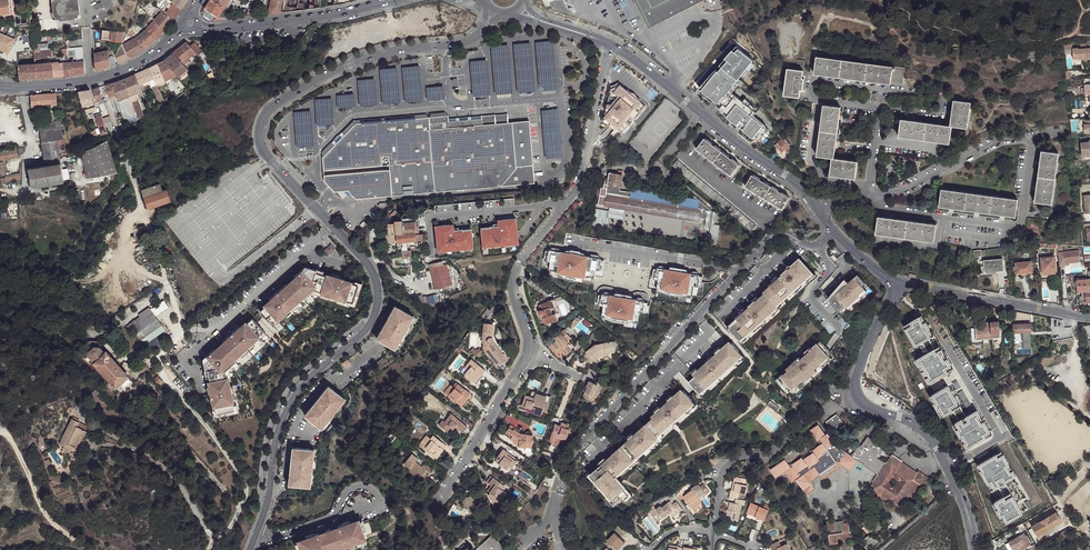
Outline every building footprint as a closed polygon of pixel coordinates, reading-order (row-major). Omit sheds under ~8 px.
[(10,13),(10,12),(14,11),(13,1),(8,2),(8,0),(0,0),(0,15),(10,13)] [(76,0),(53,0),(56,20),(78,17),(76,0)] [(101,2),(93,7),(101,22),(109,17),(105,10),(113,6),(110,0),(99,0),(101,2)] [(173,3),(181,9),(187,0),(172,0),(171,1),(173,3)] [(214,0),(209,0),(204,8),(204,9),(220,20),(225,19),(226,8),(224,7),(214,0)] [(226,8),(228,9),(234,0),(229,0),(224,7),(226,8)] [(298,0),(271,0),(269,10),(269,11),(269,12),(271,13),(296,10),(298,0)] [(649,24),(636,0),(631,0),(632,1),(633,0),(647,25),(649,24)] [(649,24),(696,0),(636,0),(649,24)] [(165,14),(172,21),(181,9),(173,3),(165,14)] [(220,20),(204,9),(201,12),(203,14),(203,15),(204,17),(205,19),(207,20),(209,20),(211,20),(212,19),(214,21),(220,20)] [(154,20),(164,31),(172,21),(165,14),(163,13),(161,11),(154,20)] [(146,28),(155,40),(164,31),(154,20),(146,28)] [(146,28),(137,38),(143,50),(155,40),(146,28)] [(123,32),(102,30),(102,38),(111,39),(111,40),(122,41),(123,35),(123,32)] [(0,33),(0,49),(9,53),(14,39),(2,34),(0,33)] [(136,54),(129,41),(126,36),(121,44),(122,45),(129,58),(136,54)] [(137,38),(129,41),(136,54),(143,50),(137,38)] [(553,40),(536,41),(540,90),(557,89),(553,40)] [(173,52),(182,63),(186,60),(195,53),(189,46),(186,42),(173,52)] [(189,46),(195,53),(199,57),(200,56),(199,54),(202,52),(193,42),(189,46)] [(531,42),(514,43),(518,92),(535,91),(531,42)] [(35,64),(37,78),(53,77),(52,63),(52,62),(42,63),(42,59),(46,59),(46,57),(51,56),(51,50),(40,51),(40,44),(34,45),(34,51),(33,52),(34,55),(35,64)] [(114,54),(118,63),(129,58),(122,45),(121,44),(114,54)] [(508,44),(491,45),(495,94),(513,93),(508,44)] [(737,50),(738,51),(740,47),(741,46),(739,44),(705,81),(707,83),(708,81),(710,83),(711,81),(711,80),(737,50)] [(74,56),(75,75),(84,73),(82,47),(66,48),(67,55),(74,56)] [(755,59),(740,47),(738,51),(737,50),(711,80),(711,81),(710,83),(708,81),(707,83),(704,86),(706,87),(704,89),(722,104),(720,106),(757,137),(766,126),(767,125),(754,115),(757,111),(754,109),(744,100),(733,91),(730,89),(735,83),(744,72),(754,61),(755,59)] [(1078,49),(1078,48),(1072,48),(1072,49),(1073,59),(1079,59),(1079,60),(1087,59),(1089,59),(1089,58),(1089,48),(1084,49),(1081,49),(1078,49)] [(1025,51),(1026,60),(1031,60),(1031,63),(1034,62),(1034,59),(1039,59),(1037,49),(1025,51)] [(96,71),(115,64),(114,62),(116,62),(114,58),(113,58),(113,56),(110,56),(110,58),(109,58),(108,50),(94,53),(96,71)] [(177,77),(187,69),(186,67),(182,63),(173,52),(163,60),(172,71),(176,75),(177,77)] [(839,77),(842,60),(816,57),(814,74),(839,77)] [(487,59),(470,61),(473,96),(491,95),(487,59)] [(172,71),(163,60),(157,63),(164,80),(165,80),(176,75),(172,71)] [(867,63),(842,60),(839,77),(865,81),(867,63)] [(757,63),(754,61),(744,72),(747,74),(757,63)] [(52,63),(53,77),(64,76),(63,62),(60,63),(52,63)] [(206,70),(210,75),(213,75),(207,62),(204,63),(204,64),(207,69),(206,70)] [(164,80),(157,63),(149,68),(158,89),(166,85),(164,80)] [(893,67),(867,63),(865,81),(890,84),(891,82),(893,67)] [(20,79),(37,78),(35,64),(18,65),(20,79)] [(419,65),(402,67),(405,102),(423,100),(419,65)] [(397,67),(379,68),(382,104),(400,103),(397,67)] [(893,67),(891,82),(902,84),(904,68),(893,67)] [(149,68),(134,74),(144,98),(148,96),(146,89),(144,85),(150,82),(152,86),(161,107),(165,105),(158,89),(149,68)] [(803,90),(804,79),(802,78),(803,70),(787,68),(784,95),(800,97),(801,89),(803,90)] [(188,70),(187,69),(177,77),(178,78),(188,70)] [(144,98),(134,74),(123,79),(130,95),(132,103),(138,101),(144,98)] [(375,78),(357,79),(359,106),(377,104),(375,78)] [(130,95),(123,79),(112,83),(116,96),(118,100),(130,95)] [(617,82),(607,86),(603,106),(605,110),(602,115),(603,116),(615,125),(621,130),(643,103),(617,82)] [(116,96),(112,83),(106,85),(110,96),(112,96),(113,98),(116,96)] [(444,86),(426,87),(427,100),(445,99),(444,86)] [(93,89),(98,104),(104,103),(99,87),(93,89)] [(94,103),(90,89),(79,91),(84,106),(94,103)] [(57,104),(55,93),(31,95),(32,107),(39,106),(39,104),(51,103),(51,105),(57,104)] [(354,93),(336,94),(337,108),(355,107),(354,93)] [(119,103),(118,100),(116,96),(113,98),(112,96),(110,96),(115,114),(121,112),(119,105),(119,103)] [(746,97),(744,100),(754,109),(755,108),(746,97)] [(332,98),(315,99),(316,125),(334,124),(332,98)] [(953,100),(950,126),(952,126),(967,128),(971,102),(953,100)] [(143,116),(138,101),(132,103),(136,114),(138,118),(143,116)] [(820,130),(837,133),(841,107),(822,104),(819,126),(820,127),(820,130)] [(755,139),(757,137),(720,106),(719,108),(724,112),(755,139)] [(559,108),(541,110),(546,159),(563,157),(559,108)] [(310,110),(293,111),(296,147),(313,145),(310,110)] [(100,133),(107,132),(106,129),(104,123),(102,118),(100,112),(94,114),(98,127),(94,128),(95,129),(91,130),(92,133),(93,133),(94,134),(96,134),(96,133),(100,132),(100,133)] [(391,195),(533,182),(532,166),(528,120),(507,121),(481,123),(480,115),(449,118),(448,115),(445,112),(432,113),(428,116),(425,113),(410,114),(408,118),(404,115),(390,116),(388,119),(388,120),(388,123),(386,123),(386,120),(385,119),(383,117),(369,118),(366,121),(362,118),(353,119),(321,152),(323,170),(388,164),(389,169),(391,195)] [(506,113),(480,115),(481,123),(507,121),(506,113)] [(126,124),(135,120),(134,116),(133,114),(125,119),(126,124)] [(104,123),(106,129),(113,127),(111,121),(109,116),(102,118),(104,123)] [(613,128),(615,125),(603,116),(601,119),(613,128)] [(924,141),(926,122),(901,119),(899,130),(898,138),(924,141)] [(45,165),(29,168),(32,187),(64,182),(59,150),(65,149),(61,120),(45,122),(46,126),(40,128),(45,165)] [(949,143),(952,126),(950,126),(926,122),(924,141),(945,144),(945,143),(949,143)] [(769,128),(766,126),(757,137),(759,139),(769,128)] [(886,136),(898,138),(899,130),(887,128),(886,136)] [(834,158),(837,133),(820,130),(817,155),(834,158)] [(786,139),(781,132),(778,134),(781,138),(776,143),(783,150),(781,152),(783,154),(786,151),(789,155),(793,151),(788,146),(789,144),(786,139)] [(698,149),(732,175),(740,165),(706,139),(698,149)] [(1089,140),(1089,142),(1081,143),(1083,160),(1089,159),(1089,140)] [(82,152),(86,178),(117,172),(107,141),(82,152)] [(783,150),(776,143),(774,146),(781,152),(783,150)] [(23,148),(0,151),(0,160),(18,158),(18,153),(23,152),(23,148)] [(1041,151),(1038,176),(1055,179),(1059,153),(1041,151)] [(855,178),(857,161),(832,158),(830,175),(855,178)] [(678,160),(673,166),(749,228),(751,230),(752,231),(754,230),(755,228),(757,225),(723,197),(723,198),(678,160)] [(389,169),(323,174),(324,180),(331,187),(339,180),(347,189),(355,198),(391,195),(389,169)] [(623,174),(609,172),(608,179),(607,184),(604,184),(603,187),(601,187),(600,195),(606,196),(604,207),(609,207),(608,209),(607,209),(607,211),(611,212),(612,208),(700,222),(701,218),(707,219),(707,214),(707,213),(706,213),(705,213),(706,211),(712,211),(695,195),(695,198),(687,196),(687,198),(681,197),(681,195),(633,187),(632,192),(620,190),(623,174)] [(20,175),(0,178),(1,183),(21,180),(20,175)] [(746,186),(783,209),(790,198),(753,175),(746,186)] [(1052,204),(1055,179),(1038,176),(1034,202),(1052,204)] [(334,190),(347,189),(339,180),(331,187),(334,190)] [(140,190),(148,210),(170,202),(166,189),(165,190),(162,182),(140,190)] [(964,210),(967,193),(941,189),(939,206),(964,210)] [(990,213),(992,196),(967,193),(964,210),(990,213)] [(992,196),(990,213),(1015,217),(1018,200),(992,196)] [(607,211),(607,209),(597,207),(593,224),(604,226),(607,211)] [(905,238),(907,220),(878,216),(875,235),(897,238),(898,237),(905,238)] [(389,243),(423,240),(422,234),(418,234),(415,234),(414,217),(401,218),(401,220),(394,221),(394,223),(387,224),(388,233),(384,233),(385,242),(389,241),(389,243)] [(519,242),(516,217),(501,219),(502,223),(498,223),(498,225),(494,226),(490,226),(490,228),(481,229),(483,246),(487,245),(487,247),(496,246),(496,245),(505,244),(505,245),(514,244),(514,243),(519,242)] [(934,243),(936,224),(907,220),(905,238),(912,239),(912,240),(934,243)] [(460,249),(474,248),(471,228),(459,229),(454,230),(454,228),(450,228),(449,224),(435,226),(436,238),(439,238),(439,242),(437,242),(438,251),(442,250),(442,251),(452,250),(452,249),(460,248),(460,249)] [(705,238),(716,240),(719,227),(707,225),(705,238)] [(335,249),(331,244),(325,250),(329,255),(335,249)] [(552,250),(549,249),(549,251),(549,254),(548,254),(546,261),(551,261),(549,270),(550,270),(558,271),(558,273),(567,274),(566,276),(576,278),(577,276),(585,277),(586,276),(594,277),(595,277),(596,269),(600,269),(601,262),(600,262),(601,259),(601,258),(599,257),(590,256),(585,255),(580,254),(570,252),(570,253),(566,252),(560,251),(552,250)] [(1079,249),(1058,250),(1059,266),(1069,265),(1069,262),(1080,262),(1079,249)] [(1055,257),(1041,258),(1042,272),(1056,271),(1055,257)] [(728,328),(739,340),(776,306),(775,305),(812,271),(800,258),(791,267),(790,265),(777,277),(778,278),(763,292),(765,294),(759,299),(757,298),(745,309),(746,311),(728,328)] [(1004,271),(1003,259),(984,261),(985,272),(1004,271)] [(445,260),(429,265),(435,290),(452,285),(445,260)] [(1032,261),(1015,263),(1016,274),(1021,274),(1028,273),(1033,273),(1032,261)] [(658,267),(657,267),(657,268),(657,271),(655,271),(654,278),(658,279),(657,289),(658,289),(692,295),(693,295),(694,285),(698,285),(699,278),(698,278),(699,275),(699,273),(698,273),(692,272),(687,271),(669,269),(664,268),(658,267)] [(308,290),(311,288),(314,289),(314,290),(322,292),(322,291),(330,294),(329,296),(338,298),(349,301),(353,302),(359,285),(354,284),(351,282),(344,280),(344,278),(340,277),(340,276),(336,275),(335,278),(327,275),(327,276),(315,272),(316,270),(309,268),(306,270),(305,268),(298,274),(300,276),(285,289),(283,287),(276,294),(276,293),(270,299),(272,301),(260,312),(272,324),(278,319),(278,320),(296,302),(297,303),(308,291),(308,290)] [(868,286),(858,274),(848,282),(847,281),(832,295),(829,298),(840,311),(846,305),(847,306),(853,301),(860,295),(859,294),(865,288),(868,286)] [(832,295),(847,281),(845,278),(831,294),(832,295)] [(1089,279),(1086,279),(1076,280),(1077,292),(1085,291),(1085,292),(1082,293),(1082,296),(1080,296),(1080,305),(1086,305),(1086,303),(1089,303),(1089,279)] [(355,280),(354,284),(359,285),(353,302),(349,301),(348,304),(356,307),(363,283),(355,280)] [(692,295),(658,289),(657,292),(691,297),(692,295)] [(600,305),(604,305),(602,315),(603,315),(637,321),(638,321),(639,311),(644,312),(645,304),(644,304),(644,301),(644,300),(643,299),(637,299),(632,298),(615,295),(610,294),(604,293),(603,293),(602,294),(602,297),(601,297),(600,305)] [(861,296),(860,295),(853,301),(855,303),(862,297),(861,296)] [(555,308),(552,299),(548,301),(548,302),(540,305),(541,310),(541,311),(540,312),(539,314),(540,315),(541,316),(543,316),(546,324),(553,321),(554,323),(559,321),(556,314),(554,315),(552,309),(555,308)] [(151,307),(155,314),(168,307),(165,300),(151,307)] [(409,324),(414,317),(395,306),(376,338),(395,349),(405,333),(407,334),(412,326),(409,324)] [(132,328),(152,313),(149,309),(144,313),(143,312),(138,316),(139,317),(134,321),(134,320),(129,324),(132,328)] [(161,325),(152,313),(132,328),(133,330),(141,340),(161,325)] [(263,318),(259,313),(254,317),(258,322),(263,318)] [(905,319),(908,323),(917,318),(915,314),(905,319)] [(637,321),(603,315),(603,318),(637,324),(637,321)] [(575,327),(580,319),(575,316),(570,323),(575,327)] [(929,338),(917,318),(908,323),(910,326),(903,330),(913,348),(920,344),(926,354),(913,362),(916,367),(918,365),(926,378),(924,380),(927,385),(946,373),(944,370),(947,368),(939,356),(937,357),(932,350),(926,340),(929,338)] [(214,406),(215,409),(216,414),(234,410),(230,394),(231,394),(229,385),(227,386),(226,378),(224,370),(223,366),(226,364),(227,364),(239,354),(240,354),(258,337),(264,331),(252,319),(241,329),(239,327),(232,332),(233,333),(226,339),(227,341),(212,354),(211,352),(204,358),(205,360),(203,362),(205,370),(207,370),(210,382),(209,382),(212,393),(210,394),(211,398),(212,398),(214,406)] [(974,320),(975,328),(976,339),(1000,337),(999,321),(982,322),(982,319),(974,320)] [(506,358),(497,347),(492,351),(490,346),(490,343),(491,343),(493,341),(493,340),(492,338),(490,337),(492,324),(485,323),(482,342),(484,342),(483,348),(497,365),(506,358)] [(1031,323),(1014,324),(1014,333),(1031,332),(1031,323)] [(133,330),(132,328),(129,324),(125,327),(130,333),(133,330)] [(165,330),(161,325),(141,340),(144,345),(165,330)] [(564,330),(555,337),(557,340),(553,343),(558,348),(560,347),(567,355),(572,350),(574,347),(570,343),(573,341),(564,330)] [(656,340),(652,336),(642,348),(646,351),(656,340)] [(585,352),(593,362),(601,356),(609,354),(609,353),(615,351),(612,340),(595,344),(585,352)] [(114,387),(121,395),(133,384),(119,367),(120,366),(116,361),(114,362),(106,353),(104,354),(97,346),(98,344),(96,342),(89,341),(80,349),(85,355),(86,354),(93,362),(93,363),(109,382),(106,385),(111,390),(114,387)] [(688,381),(699,393),(739,355),(736,352),(739,350),(731,341),(721,349),(719,347),(692,373),(694,375),(688,381)] [(794,366),(780,379),(791,391),(832,353),(821,341),(813,349),(811,347),(805,352),(807,354),(802,359),(800,357),(792,364),(794,366)] [(476,350),(474,353),(479,357),(482,355),(480,353),(483,352),(479,348),(476,350)] [(348,359),(343,363),(346,368),(351,364),(348,359)] [(471,359),(464,368),(467,370),(464,373),(473,381),(479,373),(481,374),(485,370),(471,359)] [(926,378),(918,365),(916,367),(924,380),(926,378)] [(481,374),(479,373),(473,381),(475,382),(481,374)] [(593,396),(595,396),(597,397),(603,384),(598,382),(597,384),(590,381),(587,386),(588,386),(585,392),(583,396),(591,400),(593,396)] [(458,382),(455,386),(452,389),(451,389),(447,393),(460,404),(467,396),(468,398),(472,394),(458,382)] [(452,389),(455,386),(451,383),(445,391),(447,393),(451,389),(452,389)] [(340,407),(345,400),(328,386),(305,415),(322,429),(334,414),(336,416),(342,408),(340,407)] [(946,387),(930,397),(934,403),(931,405),(936,412),(938,410),(942,417),(951,412),(957,422),(954,424),(957,430),(954,432),(959,439),(962,437),(965,443),(964,444),(967,449),(985,439),(983,436),(986,434),(980,424),(977,425),(974,420),(976,418),(973,412),(964,418),(946,387)] [(607,460),(592,474),(598,480),(596,482),(619,507),(631,496),(615,479),(617,477),(657,440),(655,438),(691,404),(689,402),(692,399),(683,389),(674,398),(673,396),(660,408),(662,409),(653,418),(644,426),(645,428),(639,433),(638,432),(625,443),(626,445),(614,456),(616,459),(611,464),(607,460)] [(88,395),(91,399),(97,394),(94,390),(88,395)] [(531,391),(529,397),(534,398),(534,397),(545,400),(547,396),(531,391)] [(961,392),(958,393),(968,411),(971,410),(961,392)] [(91,399),(90,401),(92,403),(96,399),(96,400),(100,397),(97,394),(91,399)] [(534,398),(529,397),(524,395),(521,405),(529,408),(531,408),(531,407),(534,408),(533,410),(532,413),(540,415),(542,410),(546,412),(551,397),(547,396),(545,400),(534,397),(534,398)] [(468,398),(467,396),(460,404),(462,406),(469,398),(468,398)] [(776,412),(780,408),(771,401),(768,405),(776,412)] [(653,418),(662,409),(660,408),(651,416),(653,418)] [(843,420),(839,414),(827,422),(833,431),(838,428),(840,430),(842,429),(843,429),(845,428),(844,426),(845,425),(842,421),(843,420)] [(80,431),(82,432),(83,432),(85,427),(77,423),(79,418),(72,415),(60,437),(66,446),(75,440),(80,431)] [(452,419),(448,416),(445,420),(443,418),(439,423),(447,430),(450,425),(452,427),(455,424),(463,430),(467,425),(455,415),(452,419)] [(559,436),(562,437),(566,438),(566,436),(567,437),(570,429),(567,428),(569,424),(562,422),(561,425),(560,428),(554,426),(553,431),(550,441),(553,442),(556,443),(559,436)] [(509,425),(507,428),(512,431),(513,429),(521,434),(526,435),(526,433),(521,433),(509,425)] [(816,442),(818,440),(820,439),(821,440),(826,437),(818,426),(810,432),(816,442)] [(512,431),(507,428),(504,433),(508,435),(507,437),(514,442),(519,445),(518,447),(525,447),(525,444),(531,445),(532,435),(526,435),(521,434),(513,429),(512,431)] [(1003,433),(1012,453),(1020,449),(1011,430),(1003,433)] [(433,433),(429,437),(431,438),(424,447),(432,453),(436,449),(438,451),(442,446),(443,448),(446,443),(433,433)] [(793,484),(797,482),(803,490),(810,485),(812,486),(813,485),(812,482),(820,476),(818,472),(824,468),(825,470),(837,462),(844,467),(851,472),(859,461),(865,466),(865,467),(878,476),(881,474),(882,475),(876,485),(873,484),(867,493),(868,495),(870,494),(878,499),(880,498),(887,503),(886,505),(887,506),(890,503),(898,509),(897,511),(899,512),(909,498),(913,501),(922,489),(914,483),(919,476),(904,464),(903,465),(899,470),(889,462),(887,465),(879,459),(885,450),(870,437),(862,447),(859,446),(852,456),(842,449),(840,450),(829,435),(826,437),(821,440),(820,439),(818,440),(821,444),(811,452),(812,455),(805,460),(803,457),(792,465),(791,464),(790,465),(785,459),(770,470),(777,479),(785,472),(792,483),(793,484)] [(559,446),(562,437),(559,436),(556,443),(553,442),(552,444),(559,446)] [(431,438),(429,437),(422,445),(424,447),(431,438)] [(962,437),(959,439),(965,450),(967,449),(964,444),(965,443),(962,437)] [(78,447),(76,443),(75,440),(66,446),(69,450),(72,449),(72,450),(78,447)] [(315,450),(293,447),(288,485),(310,487),(313,469),(315,469),(316,459),(314,459),(315,450)] [(510,466),(515,459),(505,452),(506,451),(501,447),(494,456),(498,460),(496,462),(504,468),(507,464),(510,466)] [(505,452),(515,459),(516,457),(506,451),(505,452)] [(412,472),(418,477),(422,473),(423,474),(427,469),(429,471),(432,467),(424,460),(421,463),(415,458),(416,457),(411,453),(404,462),(409,467),(408,468),(412,472)] [(613,455),(607,460),(611,464),(616,459),(614,456),(613,455)] [(995,455),(977,466),(981,472),(982,471),(986,476),(983,478),(987,486),(990,484),(994,490),(997,488),(1003,498),(994,503),(998,510),(996,511),(1000,518),(1003,517),(1007,523),(1022,514),(1004,483),(1013,478),(1000,456),(997,458),(995,455)] [(893,457),(889,462),(899,470),(903,465),(893,457)] [(824,468),(818,472),(820,476),(824,481),(844,467),(837,462),(825,470),(824,468)] [(981,472),(977,466),(976,467),(983,478),(986,476),(982,471),(981,472)] [(63,472),(51,471),(54,482),(66,478),(63,472)] [(416,480),(418,477),(412,472),(410,475),(416,480)] [(920,473),(919,476),(914,483),(922,489),(925,491),(931,481),(920,473)] [(491,503),(496,500),(494,495),(496,492),(497,493),(500,490),(498,488),(499,484),(487,475),(483,480),(488,484),(485,489),(487,490),(485,493),(491,503)] [(730,491),(729,497),(737,499),(738,493),(745,494),(748,480),(746,479),(738,477),(735,476),(733,482),(735,483),(734,492),(731,491),(730,491)] [(632,494),(617,477),(615,479),(631,496),(632,494)] [(1053,479),(1048,482),(1054,494),(1059,491),(1057,488),(1055,483),(1053,479)] [(1061,480),(1055,483),(1057,488),(1063,485),(1061,480)] [(701,501),(698,498),(705,493),(706,495),(710,492),(704,483),(700,486),(698,484),(691,489),(692,490),(683,497),(693,510),(702,503),(701,501)] [(810,485),(803,490),(808,497),(815,492),(812,486),(810,485)] [(682,490),(675,493),(683,504),(685,502),(681,497),(685,494),(682,490)] [(476,492),(465,496),(468,503),(471,512),(481,509),(476,492)] [(705,493),(698,498),(701,501),(704,498),(703,497),(706,495),(705,493)] [(744,506),(745,501),(743,500),(737,499),(736,504),(729,502),(725,518),(727,519),(733,520),(737,521),(741,505),(744,506)] [(677,511),(679,513),(683,510),(676,501),(673,505),(670,501),(662,508),(660,506),(656,510),(653,506),(648,511),(653,517),(656,515),(660,520),(669,513),(671,515),(677,511)] [(764,520),(768,510),(764,508),(750,503),(746,512),(755,515),(754,517),(764,520)] [(1068,524),(1060,510),(1033,527),(1034,529),(1041,541),(1042,543),(1046,540),(1044,538),(1068,524)] [(865,527),(870,522),(868,521),(867,519),(862,523),(865,527)] [(835,526),(835,522),(835,521),(826,522),(827,531),(830,530),(830,534),(828,535),(829,545),(838,544),(838,542),(840,542),(852,540),(851,531),(849,531),(848,523),(844,523),(841,524),(841,525),(835,526)] [(298,542),(301,549),(326,549),(331,548),(339,545),(340,548),(364,540),(358,522),(350,525),(349,524),(342,526),(342,525),(337,526),(338,529),(318,536),(317,533),(312,535),(313,536),(306,539),(306,540),(298,542)] [(1041,541),(1034,529),(1030,531),(1037,544),(1041,541)] [(607,541),(616,549),(623,541),(615,533),(607,541)] [(1024,534),(1005,544),(1008,549),(1023,549),(1031,545),(1024,534)] [(492,536),(476,549),(505,549),(492,536)] [(616,549),(618,549),(625,543),(623,541),(616,549)] [(786,544),(781,547),(779,542),(770,545),(772,549),(775,549),(789,549),(786,544)]
